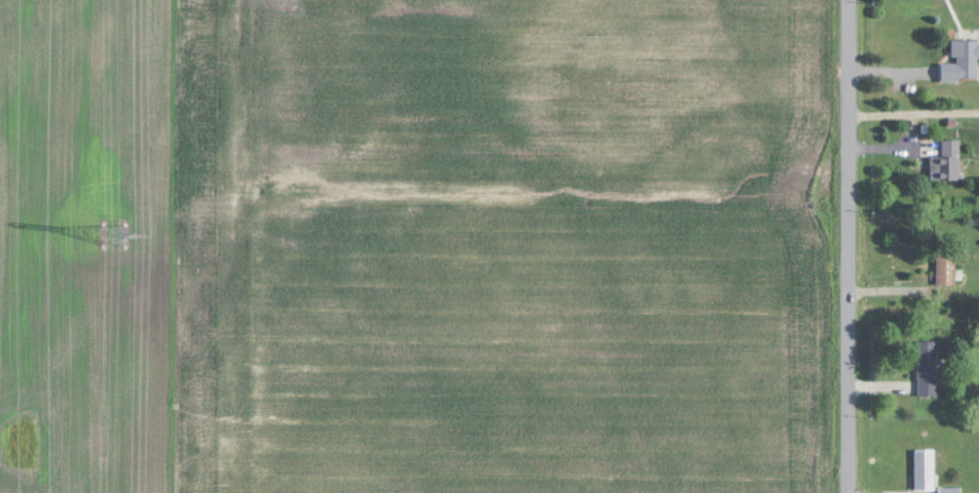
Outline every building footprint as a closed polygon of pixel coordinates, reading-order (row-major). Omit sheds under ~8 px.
[(978,57),(978,39),(952,40),(952,62),(940,62),(941,80),(978,80),(978,57)] [(931,155),(931,179),(960,179),(960,139),(942,139),(942,155),(931,155)] [(957,285),(957,256),(938,256),(938,285),(957,285)] [(938,341),(919,341),(919,395),(938,395),(938,341)] [(916,450),(916,488),(936,488),(936,450),(916,450)]
